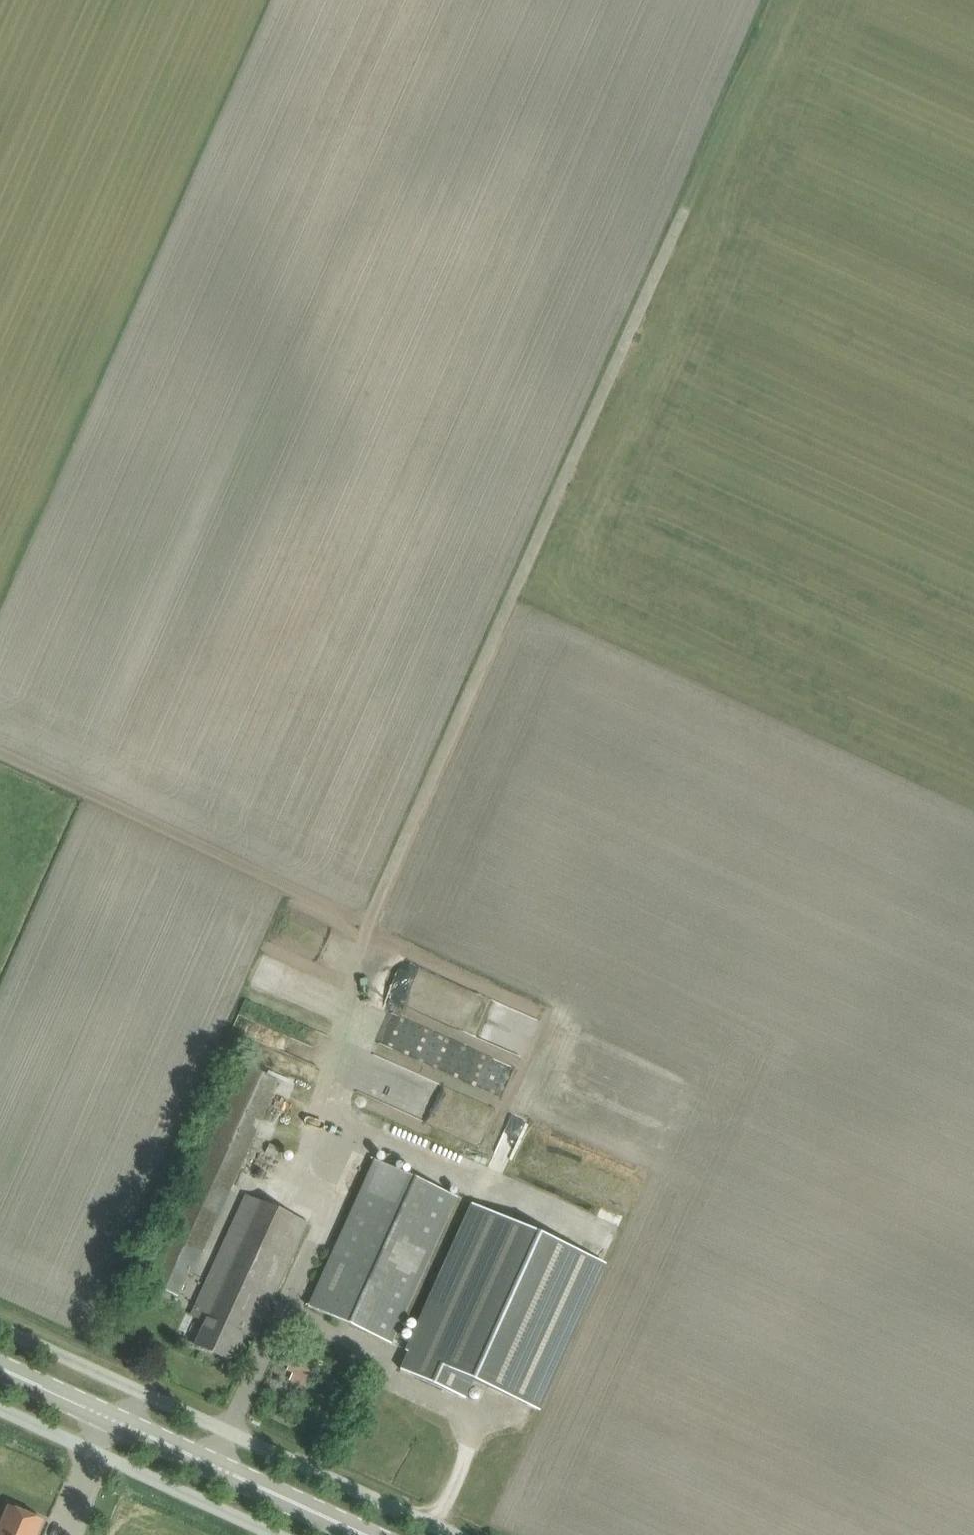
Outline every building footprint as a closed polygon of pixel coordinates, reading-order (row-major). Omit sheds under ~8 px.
[(208,1143),(157,1258),(146,1282),(179,1297),(190,1273),(191,1274),(242,1159),(278,1081),(244,1065),(208,1143)] [(308,1307),(391,1344),(391,1345),(456,1199),(373,1162),(308,1307)] [(255,1338),(289,1263),(307,1224),(245,1196),(227,1235),(203,1289),(193,1310),(207,1316),(194,1345),(229,1361),(242,1332),(255,1338)] [(400,1370),(465,1399),(473,1381),(536,1409),(602,1263),(475,1205),(400,1370)] [(286,1370),(308,1380),(314,1367),(292,1357),(286,1370)] [(43,1520),(9,1505),(1,1523),(0,1525),(0,1534),(37,1534),(43,1520)]
